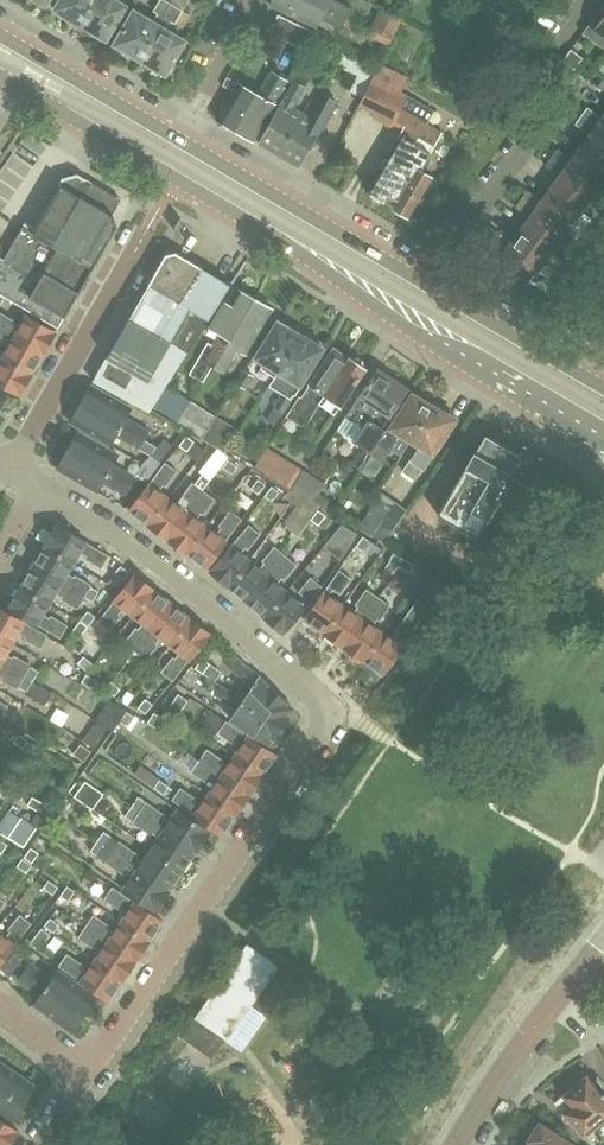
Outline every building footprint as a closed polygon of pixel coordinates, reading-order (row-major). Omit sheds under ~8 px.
[(81,22),(94,0),(60,0),(56,7),(58,8),(59,12),(65,16),(68,14),(81,22)] [(81,22),(93,28),(93,32),(101,37),(104,35),(107,36),(126,4),(119,0),(94,0),(81,22)] [(141,57),(173,3),(171,2),(168,0),(160,0),(154,9),(159,12),(156,17),(151,19),(134,9),(115,42),(118,44),(118,47),(126,52),(129,50),(141,57)] [(171,2),(173,3),(141,57),(151,63),(151,67),(159,72),(163,70),(166,72),(185,38),(169,29),(169,24),(172,20),(175,22),(188,0),(172,0),(171,2)] [(311,0),(272,0),(271,3),(316,26),(320,16),(341,26),(346,17),(311,0)] [(346,17),(350,7),(335,0),(311,0),(346,17)] [(583,32),(603,48),(603,6),(602,5),(583,32)] [(391,39),(402,17),(382,6),(371,28),(391,39)] [(278,13),(269,31),(303,47),(311,29),(278,13)] [(311,32),(307,41),(322,49),(327,40),(311,32)] [(569,51),(563,60),(575,68),(581,60),(583,57),(571,49),(569,51)] [(377,69),(339,50),(332,62),(358,74),(350,90),(362,96),(377,69)] [(362,96),(358,105),(375,114),(373,117),(391,126),(392,124),(399,109),(406,95),(399,91),(406,78),(379,64),(377,69),(362,96)] [(216,118),(253,140),(258,131),(274,103),(273,102),(286,80),(272,72),(259,94),(237,81),(216,118)] [(288,93),(264,135),(259,143),(278,154),(302,112),(293,107),(304,87),(295,82),(288,93)] [(278,154),(299,166),(322,126),(326,124),(339,101),(321,91),(307,115),(302,112),(278,154)] [(588,105),(582,113),(591,120),(597,112),(588,105)] [(375,184),(370,192),(374,194),(381,199),(394,206),(396,212),(401,215),(408,214),(417,200),(431,176),(420,169),(437,140),(441,133),(425,124),(399,109),(392,124),(401,129),(398,135),(402,138),(389,159),(384,159),(380,165),(383,169),(375,184)] [(582,113),(577,121),(586,128),(591,120),(582,113)] [(582,144),(603,161),(603,129),(596,123),(590,131),(582,144)] [(566,165),(597,189),(603,178),(603,161),(582,144),(573,156),(566,165)] [(559,146),(552,155),(561,161),(568,152),(559,146)] [(552,155),(546,163),(555,170),(561,161),(552,155)] [(560,173),(551,185),(581,210),(597,189),(566,165),(560,173)] [(14,299),(59,326),(117,226),(115,216),(114,215),(122,200),(79,175),(73,184),(64,179),(58,189),(60,190),(35,233),(23,226),(4,260),(0,257),(0,292),(14,299)] [(542,197),(536,206),(566,230),(576,238),(591,217),(581,210),(551,185),(542,197)] [(528,187),(522,196),(531,203),(537,194),(528,187)] [(522,196),(515,205),(525,212),(531,203),(522,196)] [(529,215),(520,228),(552,250),(566,230),(536,206),(529,215)] [(486,223),(474,240),(496,256),(498,258),(497,260),(528,282),(534,274),(552,250),(520,228),(511,241),(504,249),(500,246),(506,237),(494,229),(486,223)] [(146,290),(107,357),(93,381),(150,413),(154,407),(168,385),(230,284),(175,252),(167,254),(146,290)] [(207,341),(189,374),(203,382),(212,366),(213,367),(254,297),(236,288),(227,303),(225,302),(210,328),(220,333),(213,345),(207,341)] [(273,308),(254,297),(213,367),(224,372),(237,349),(246,354),(273,308)] [(43,353),(55,332),(26,315),(19,327),(13,323),(14,321),(0,313),(0,329),(43,353)] [(253,357),(277,371),(300,334),(298,333),(298,328),(292,324),(286,325),(277,320),(253,357)] [(1,343),(5,336),(11,340),(2,357),(31,374),(43,353),(0,329),(0,345),(1,343)] [(301,335),(300,334),(277,371),(269,385),(281,393),(266,419),(275,424),(282,411),(285,413),(323,349),(313,343),(313,337),(307,334),(301,335)] [(304,427),(317,407),(320,403),(334,412),(339,404),(341,405),(365,367),(362,366),(363,361),(357,357),(353,358),(350,357),(350,358),(333,347),(309,384),(309,385),(302,396),(299,395),(286,415),(304,427)] [(31,374),(2,357),(0,360),(0,382),(20,394),(31,374)] [(337,428),(366,447),(362,453),(359,450),(351,462),(359,468),(371,451),(381,437),(377,434),(408,387),(377,367),(351,406),(337,428)] [(236,382),(245,388),(246,389),(254,375),(244,368),(236,382)] [(131,407),(91,385),(81,403),(144,438),(149,430),(125,417),(131,407)] [(381,437),(371,451),(382,458),(389,447),(391,449),(400,455),(410,440),(434,402),(428,398),(422,395),(421,397),(411,391),(381,437)] [(191,400),(178,422),(202,436),(215,415),(191,400)] [(446,409),(434,402),(410,440),(419,446),(403,470),(415,477),(422,467),(423,467),(455,418),(445,412),(446,409)] [(138,448),(144,438),(81,403),(70,422),(110,444),(115,435),(138,448)] [(78,431),(68,450),(130,486),(138,491),(145,482),(136,477),(135,476),(112,464),(118,453),(78,431)] [(513,473),(512,472),(522,454),(519,453),(520,451),(489,433),(488,435),(484,433),(475,450),(473,449),(437,513),(477,535),(501,493),(505,496),(509,489),(516,493),(523,480),(512,474),(513,473)] [(187,435),(180,444),(187,450),(194,440),(187,435)] [(158,446),(167,451),(172,444),(164,438),(158,446)] [(160,460),(167,451),(158,446),(152,454),(160,460)] [(267,446),(255,466),(265,472),(268,474),(281,455),(267,446)] [(57,468),(70,475),(97,490),(102,481),(125,494),(132,498),(138,491),(67,450),(57,468)] [(228,459),(223,466),(233,473),(238,465),(228,459)] [(164,461),(148,482),(128,510),(148,524),(169,497),(158,489),(162,484),(164,485),(176,469),(164,461)] [(183,508),(169,497),(148,524),(168,538),(188,511),(204,490),(203,489),(210,479),(202,474),(195,484),(193,482),(181,497),(188,502),(183,508)] [(258,478),(251,487),(258,493),(265,484),(258,478)] [(272,485),(265,494),(272,500),(279,491),(272,485)] [(204,490),(188,511),(168,538),(186,552),(207,525),(197,518),(201,512),(203,514),(215,498),(204,490)] [(319,491),(313,499),(322,505),(328,497),(319,491)] [(359,526),(371,534),(393,501),(381,493),(359,526)] [(293,544),(311,518),(318,509),(320,506),(307,499),(302,506),(298,503),(297,505),(283,525),(292,532),(290,535),(293,537),(290,542),(293,544)] [(384,543),(387,537),(406,509),(393,501),(371,534),(384,543)] [(186,552),(206,567),(242,518),(230,509),(219,525),(221,526),(217,532),(207,525),(186,552)] [(318,509),(311,518),(319,524),(326,514),(318,509)] [(228,585),(250,559),(241,551),(245,546),(247,547),(260,532),(249,523),(210,569),(228,585)] [(110,554),(58,524),(46,545),(75,562),(81,551),(87,555),(86,557),(103,567),(110,554)] [(342,524),(326,543),(342,554),(356,535),(342,524)] [(370,540),(363,535),(355,547),(362,552),(370,540)] [(69,572),(75,562),(46,545),(34,565),(63,582),(86,595),(94,599),(99,590),(92,586),(93,583),(76,573),(75,575),(69,572)] [(259,566),(250,559),(228,585),(246,600),(285,554),(274,545),(262,560),(263,561),(259,566)] [(391,574),(398,565),(402,557),(393,553),(389,561),(383,568),(391,574)] [(285,554),(246,600),(263,615),(285,589),(276,581),(281,576),(283,577),(295,563),(285,554)] [(402,557),(398,565),(410,571),(414,563),(402,557)] [(86,595),(63,582),(34,565),(22,586),(51,603),(58,592),(64,595),(63,597),(79,607),(86,595)] [(121,565),(115,572),(125,579),(130,572),(121,565)] [(332,589),(336,591),(338,592),(348,576),(337,568),(322,590),(303,618),(324,632),(343,604),(332,597),(328,595),(332,589)] [(416,580),(436,592),(442,582),(421,570),(416,580)] [(123,608),(133,615),(154,588),(135,574),(114,600),(98,621),(109,630),(121,615),(119,613),(123,608)] [(301,602),(295,597),(285,589),(263,615),(282,631),(322,585),(311,576),(298,590),(305,597),(301,602)] [(45,613),(51,603),(22,586),(10,607),(62,637),(70,624),(53,615),(51,617),(45,613)] [(151,630),(172,603),(154,588),(133,615),(142,622),(138,628),(136,626),(124,642),(135,651),(151,630)] [(353,611),(343,604),(324,632),(343,646),(362,618),(377,596),(366,588),(355,604),(357,605),(353,611)] [(377,596),(362,618),(343,646),(362,659),(381,630),(372,624),(376,618),(378,619),(389,603),(377,596)] [(391,637),(381,630),(362,659),(382,672),(401,644),(416,622),(428,604),(416,596),(404,614),(393,630),(395,631),(391,637)] [(161,637),(169,643),(190,617),(172,603),(151,630),(135,651),(146,659),(158,644),(156,643),(161,637)] [(26,620),(0,606),(0,633),(15,641),(20,631),(27,634),(26,636),(43,646),(50,633),(26,620)] [(88,610),(80,619),(88,625),(95,615),(88,610)] [(210,632),(190,617),(169,643),(180,652),(175,657),(174,656),(162,671),(173,680),(189,659),(210,632)] [(81,635),(88,625),(80,619),(73,629),(81,635)] [(3,662),(33,679),(38,670),(31,666),(33,664),(15,654),(13,657),(8,654),(9,652),(15,641),(0,633),(0,660),(3,662)] [(80,638),(72,647),(80,653),(87,644),(80,638)] [(83,655),(77,662),(86,670),(93,662),(83,655)] [(235,693),(280,725),(293,707),(258,675),(258,676),(236,656),(228,664),(245,679),(235,693)] [(204,672),(211,663),(203,657),(196,667),(204,672)] [(4,676),(3,678),(20,687),(20,686),(27,690),(33,679),(0,660),(0,673),(4,676)] [(97,680),(87,674),(82,682),(93,688),(97,680)] [(280,725),(235,693),(221,684),(215,680),(209,676),(203,685),(215,693),(236,707),(230,717),(268,743),(277,730),(280,725)] [(53,690),(33,679),(27,690),(25,693),(45,704),(53,690)] [(121,688),(112,680),(106,688),(115,695),(121,688)] [(178,715),(188,700),(178,693),(172,702),(168,709),(178,715)] [(145,697),(138,706),(145,712),(153,703),(145,697)] [(127,711),(120,720),(128,726),(138,733),(145,723),(135,716),(127,711)] [(154,712),(148,722),(156,727),(162,717),(154,712)] [(241,743),(233,755),(261,773),(275,752),(247,734),(226,720),(220,730),(219,732),(233,742),(235,739),(241,743)] [(18,733),(13,741),(23,748),(28,739),(18,733)] [(80,742),(73,753),(83,760),(90,749),(80,742)] [(220,774),(249,793),(261,773),(233,755),(227,764),(222,761),(224,758),(207,747),(199,760),(220,774)] [(215,783),(208,794),(236,812),(249,793),(220,774),(199,760),(192,771),(207,781),(209,779),(215,783)] [(149,772),(144,779),(154,787),(160,779),(149,772)] [(154,787),(164,793),(170,786),(160,779),(154,787)] [(85,781),(75,795),(93,808),(103,794),(85,781)] [(180,787),(172,799),(195,814),(223,832),(236,812),(208,794),(201,804),(195,800),(197,798),(180,787)] [(33,795),(27,803),(38,810),(43,802),(33,795)] [(197,849),(211,829),(178,807),(170,819),(164,816),(166,813),(147,801),(139,795),(132,805),(140,811),(197,849)] [(125,815),(133,821),(152,834),(153,831),(159,835),(151,848),(183,869),(197,849),(140,811),(132,805),(125,815)] [(24,846),(37,827),(21,817),(8,836),(24,846)] [(105,845),(111,836),(104,830),(97,840),(105,845)] [(98,855),(105,845),(97,840),(90,850),(98,855)] [(183,869),(151,848),(143,860),(137,856),(139,853),(120,841),(120,842),(113,851),(170,889),(183,869)] [(31,847),(25,857),(32,862),(39,853),(31,847)] [(113,851),(106,861),(125,874),(126,872),(132,875),(125,887),(157,908),(170,889),(113,851)] [(22,857),(17,864),(27,871),(32,864),(22,857)] [(48,879),(43,887),(53,893),(58,886),(48,879)] [(149,939),(163,919),(112,885),(104,897),(121,908),(122,906),(128,910),(121,921),(149,939)] [(66,886),(60,895),(67,901),(74,891),(66,886)] [(0,930),(0,965),(33,923),(22,914),(10,929),(12,931),(7,936),(0,930)] [(85,925),(107,940),(136,959),(149,939),(121,921),(114,931),(108,927),(109,925),(93,914),(85,925)] [(60,924),(50,917),(44,925),(54,932),(60,924)] [(136,959),(107,940),(85,925),(78,937),(94,948),(95,946),(101,950),(94,960),(122,979),(136,959)] [(42,927),(30,942),(39,949),(50,934),(42,927)] [(195,1017),(194,1019),(182,1037),(211,1057),(225,1038),(226,1038),(250,1003),(265,1014),(287,982),(292,974),(278,964),(278,963),(247,942),(242,951),(195,1017)] [(16,952),(9,960),(18,966),(24,958),(16,952)] [(109,999),(122,979),(94,960),(87,971),(81,967),(83,965),(66,954),(58,966),(109,999)] [(12,974),(18,966),(9,960),(4,967),(12,974)] [(32,962),(25,971),(84,1014),(97,996),(59,969),(53,978),(32,962)] [(35,1004),(72,1030),(84,1014),(25,971),(20,979),(42,994),(35,1004)] [(23,1102),(35,1084),(0,1061),(0,1087),(23,1102)] [(571,1088),(557,1101),(584,1134),(595,1144),(603,1137),(594,1127),(603,1118),(603,1093),(603,1085),(598,1078),(594,1081),(588,1074),(578,1082),(574,1082),(571,1085),(571,1088)] [(23,1102),(0,1087),(0,1112),(12,1120),(23,1102)] [(19,1131),(0,1118),(0,1144),(9,1144),(19,1131)] [(524,1144),(576,1144),(577,1143),(539,1121),(537,1124),(533,1125),(529,1131),(529,1137),(524,1144)]
